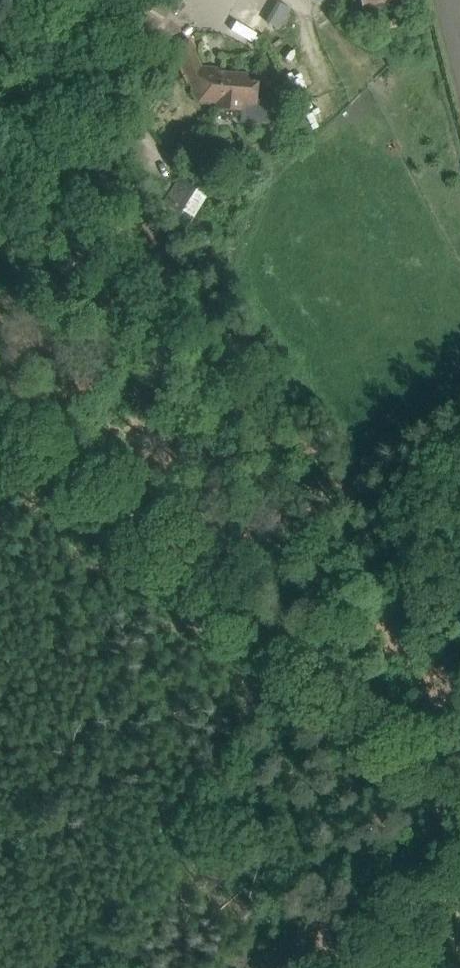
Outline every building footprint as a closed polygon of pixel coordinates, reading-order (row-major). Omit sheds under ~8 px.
[(364,9),(366,14),(384,9),(383,4),(396,0),(360,0),(362,9),(364,9)] [(279,28),(290,7),(278,2),(268,22),(279,28)] [(198,103),(215,104),(215,108),(241,111),(240,122),(277,125),(280,94),(268,93),(268,99),(256,98),(258,82),(251,81),(245,73),(246,62),(238,61),(237,72),(220,71),(220,68),(201,66),(189,39),(173,46),(198,103)] [(294,113),(312,132),(331,114),(314,95),(294,113)] [(170,194),(186,203),(197,184),(181,175),(170,194)]
